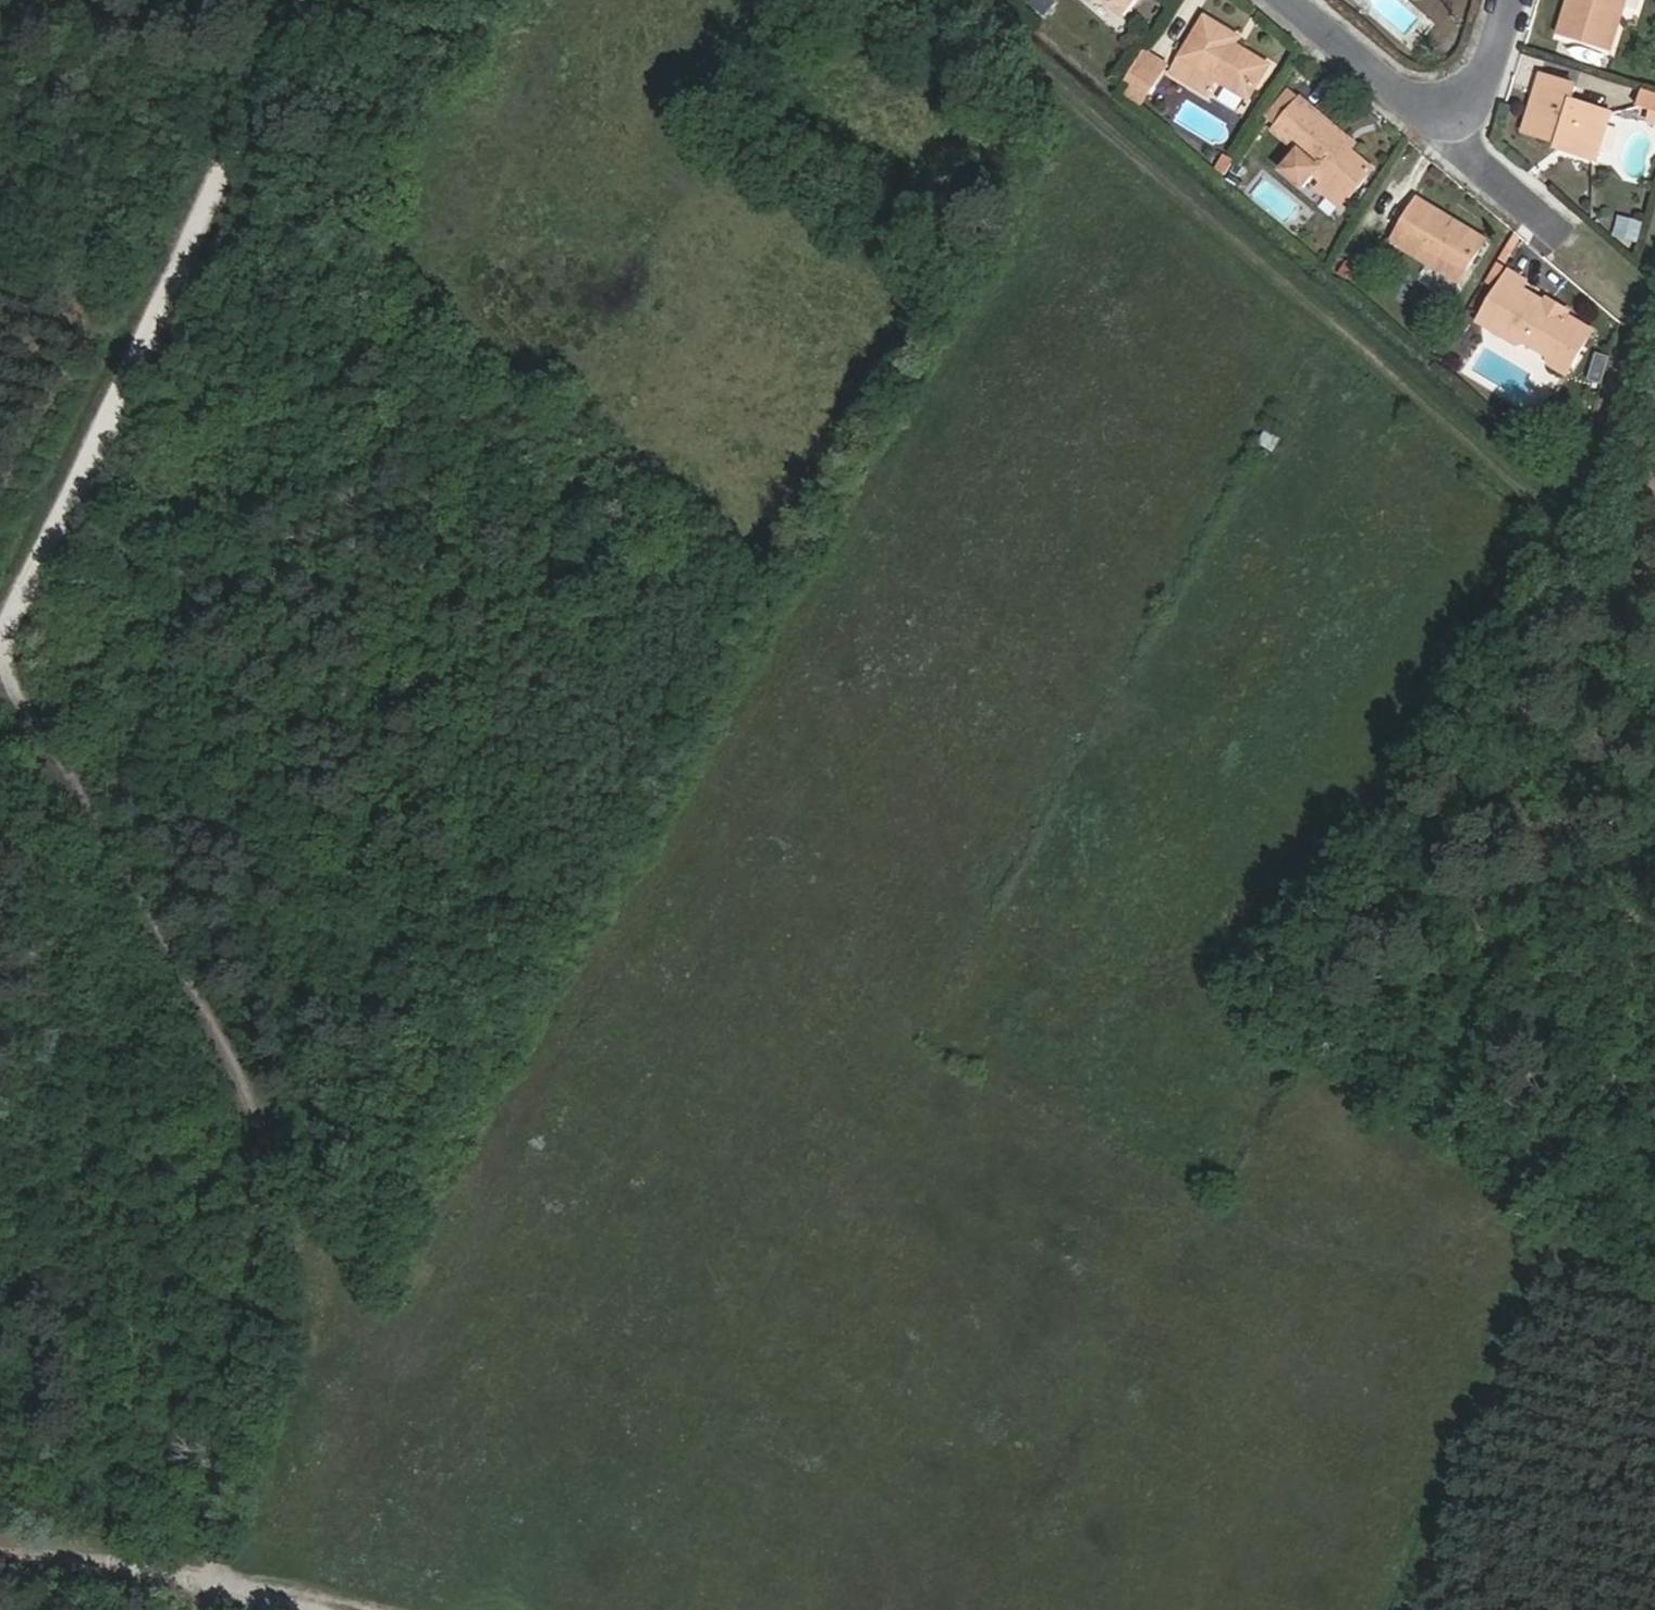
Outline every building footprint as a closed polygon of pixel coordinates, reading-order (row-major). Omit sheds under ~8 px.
[(1124,17),(1139,0),(1104,0),(1124,17)] [(1559,36),(1611,52),(1626,0),(1570,0),(1559,36)] [(1172,73),(1207,94),(1217,80),(1248,99),(1269,65),(1235,44),(1238,38),(1205,18),(1172,73)] [(1156,88),(1169,67),(1145,52),(1132,74),(1156,88)] [(1156,88),(1132,74),(1128,81),(1151,95),(1156,88)] [(1596,159),(1611,113),(1572,101),(1576,87),(1542,75),(1524,131),(1560,142),(1558,148),(1596,159)] [(1654,112),(1654,95),(1642,91),(1637,107),(1654,112)] [(1303,188),(1314,175),(1346,202),(1373,169),(1343,143),(1348,138),(1302,99),(1274,131),(1300,153),(1284,172),(1303,188)] [(1391,240),(1460,282),(1479,249),(1442,227),(1448,217),(1416,198),(1391,240)] [(1610,238),(1636,244),(1642,222),(1616,215),(1610,238)] [(1550,365),(1567,374),(1593,331),(1567,315),(1562,317),(1546,308),(1545,302),(1522,289),(1526,282),(1510,272),(1479,322),(1517,344),(1525,343),(1548,357),(1550,365)] [(1597,360),(1593,374),(1603,377),(1607,363),(1597,360)]
